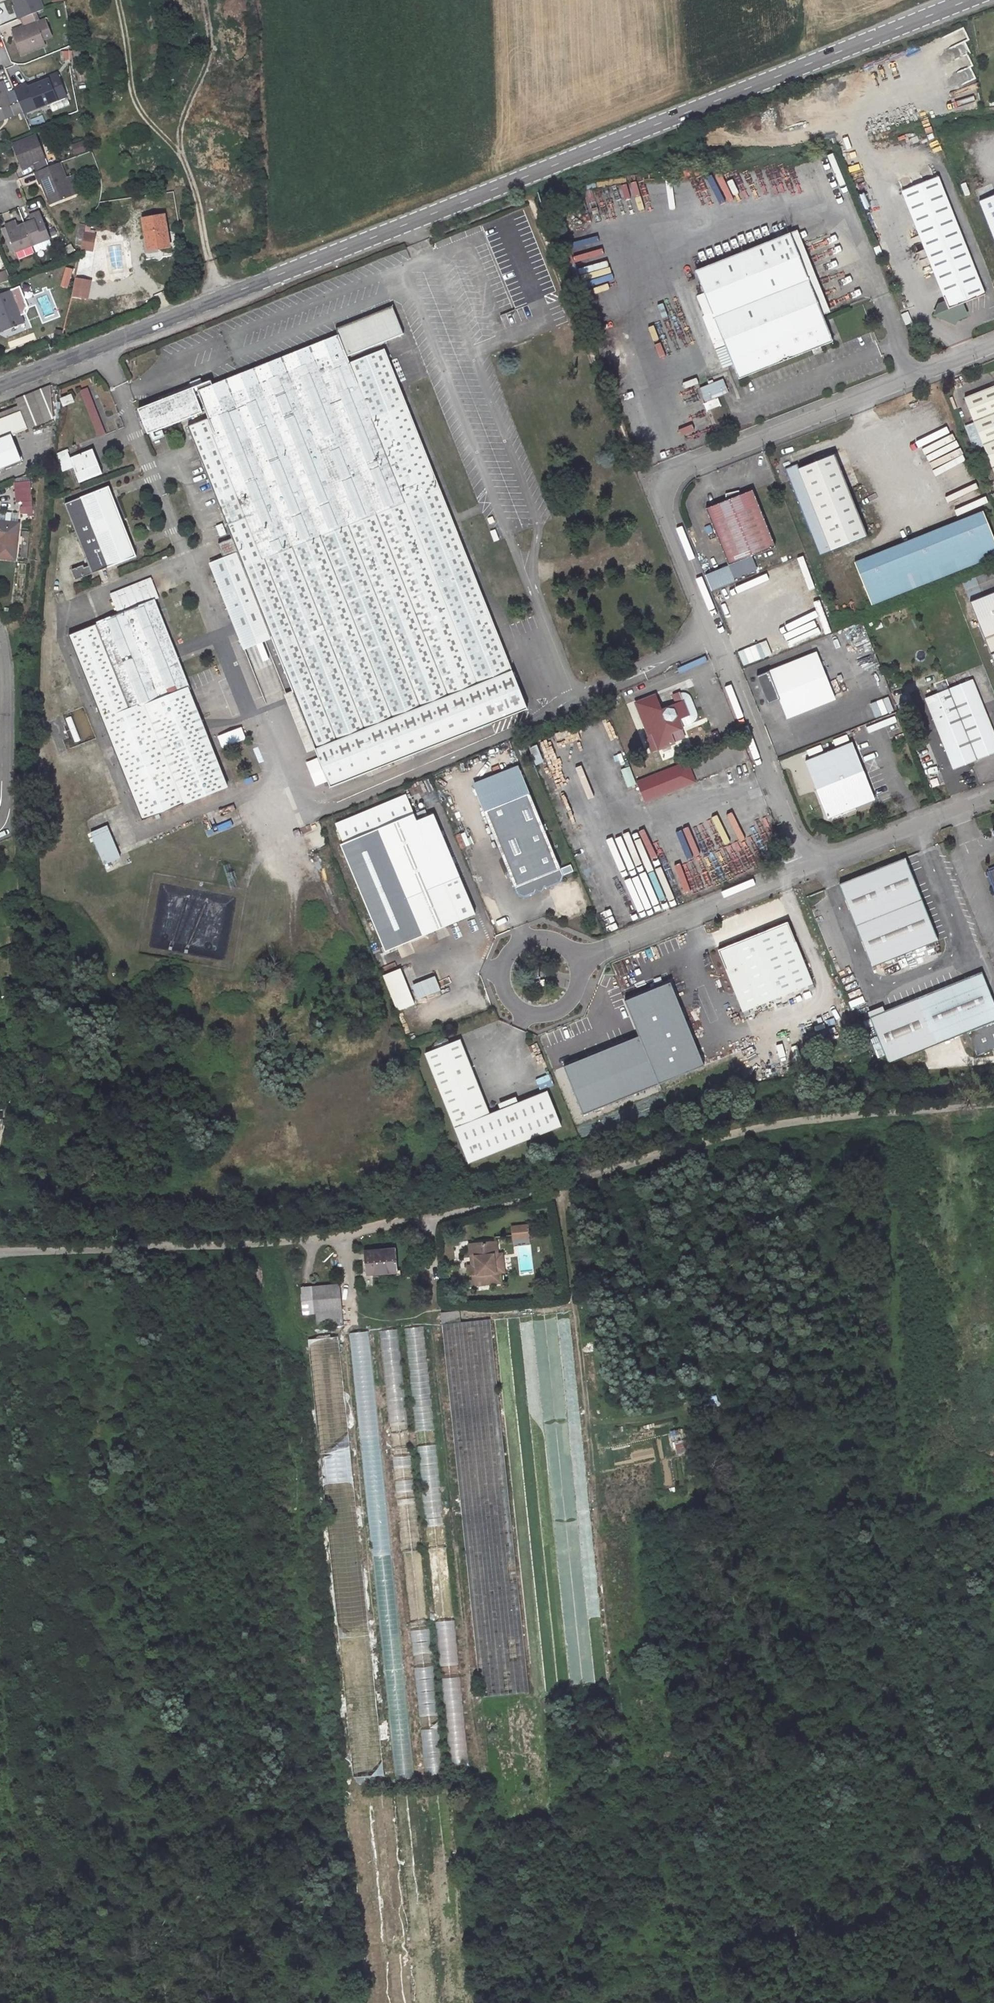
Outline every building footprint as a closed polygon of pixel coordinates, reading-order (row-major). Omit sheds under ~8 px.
[(40,0),(14,0),(16,6),(14,7),(19,19),(21,19),(33,14),(35,13),(44,9),(40,0)] [(24,27),(12,32),(22,55),(46,45),(44,40),(37,23),(35,19),(33,14),(21,19),(24,27)] [(44,20),(37,23),(44,40),(50,37),(44,20)] [(79,43),(72,45),(76,68),(83,66),(79,43)] [(26,83),(14,88),(14,90),(19,103),(23,112),(24,113),(67,96),(58,73),(47,78),(48,79),(36,84),(35,82),(27,86),(26,83)] [(0,82),(0,111),(11,106),(14,116),(23,112),(19,103),(14,90),(6,94),(1,82),(0,82)] [(36,135),(12,145),(21,168),(22,167),(33,163),(33,165),(36,172),(49,167),(36,135)] [(36,172),(34,173),(39,185),(42,184),(45,192),(47,192),(52,203),(52,204),(73,196),(59,163),(49,167),(36,172)] [(938,176),(901,191),(916,227),(952,212),(937,218),(936,215),(933,216),(927,201),(945,194),(938,176)] [(945,194),(927,201),(933,216),(936,215),(937,218),(952,212),(945,194)] [(980,201),(993,238),(993,196),(980,201)] [(50,238),(40,212),(29,216),(31,222),(25,224),(33,245),(50,238)] [(952,212),(916,227),(946,302),(939,306),(934,316),(950,322),(957,320),(967,316),(961,304),(985,295),(952,212)] [(169,247),(164,215),(143,219),(146,239),(148,251),(161,249),(169,247)] [(33,245),(25,224),(18,227),(16,222),(5,226),(15,252),(33,245)] [(788,231),(777,235),(778,239),(790,234),(788,231)] [(778,239),(697,271),(713,313),(726,346),(725,347),(717,350),(723,367),(732,364),(739,380),(812,351),(821,347),(833,342),(827,327),(826,327),(790,234),(778,239)] [(146,239),(144,239),(146,254),(161,251),(161,249),(148,251),(146,239)] [(0,274),(0,284),(10,280),(7,271),(0,274)] [(0,294),(0,323),(3,330),(3,332),(24,323),(21,316),(14,299),(23,295),(20,286),(0,294)] [(23,295),(14,299),(21,316),(26,314),(25,311),(26,308),(28,307),(23,295)] [(192,388),(138,410),(148,434),(202,413),(201,410),(200,407),(203,406),(205,409),(208,418),(188,427),(232,539),(238,553),(224,558),(230,572),(216,578),(232,619),(260,608),(271,636),(324,771),(359,757),(388,745),(485,707),(492,723),(527,709),(384,349),(350,363),(347,357),(404,334),(392,306),(336,329),(338,335),(212,385),(211,381),(202,384),(192,388)] [(713,313),(703,317),(716,350),(717,350),(725,347),(726,346),(713,313)] [(37,324),(38,322),(38,321),(38,318),(36,315),(33,314),(30,314),(28,314),(31,320),(25,323),(26,325),(27,326),(29,327),(31,327),(33,327),(35,326),(37,324)] [(821,347),(812,351),(814,356),(823,352),(821,347)] [(200,379),(190,383),(192,388),(202,384),(200,379)] [(709,385),(700,388),(705,402),(729,393),(723,379),(713,383),(709,385)] [(964,398),(993,472),(993,386),(964,398)] [(80,391),(98,438),(105,435),(86,388),(80,391)] [(71,395),(60,399),(63,406),(73,402),(71,395)] [(0,413),(0,419),(20,412),(18,406),(0,413)] [(0,419),(0,468),(20,460),(11,435),(27,429),(20,412),(0,419)] [(687,440),(689,447),(702,443),(699,436),(687,440)] [(66,450),(55,454),(62,472),(73,467),(79,483),(102,474),(94,454),(91,455),(89,451),(70,458),(66,450)] [(785,469),(820,555),(830,551),(867,536),(834,455),(799,469),(797,464),(785,469)] [(29,481),(14,482),(16,503),(23,502),(23,507),(32,507),(29,481)] [(108,487),(64,504),(89,566),(84,567),(83,565),(71,569),(75,580),(136,557),(108,487)] [(728,500),(706,509),(729,565),(753,555),(775,547),(752,491),(740,495),(738,491),(726,494),(728,500)] [(3,520),(17,521),(18,513),(4,512),(3,520)] [(855,563),(871,604),(993,555),(993,539),(983,512),(855,563)] [(18,524),(0,522),(0,558),(15,559),(18,524)] [(218,536),(225,534),(222,523),(215,525),(218,536)] [(232,539),(218,544),(224,558),(238,553),(232,539)] [(753,555),(729,565),(733,576),(757,566),(753,555)] [(224,558),(210,563),(216,578),(230,572),(224,558)] [(967,595),(993,663),(993,570),(975,578),(980,589),(967,595)] [(97,624),(68,636),(142,821),(186,804),(185,803),(227,786),(154,601),(106,620),(97,624)] [(260,608),(232,619),(243,647),(271,636),(260,608)] [(850,639),(815,653),(822,668),(856,654),(850,639)] [(265,703),(244,649),(233,654),(253,707),(265,703)] [(815,653),(757,677),(768,705),(779,700),(786,718),(834,699),(822,668),(815,653)] [(925,699),(953,768),(969,762),(968,760),(970,759),(971,761),(993,752),(993,735),(972,680),(925,699)] [(680,692),(673,695),(677,704),(683,701),(680,693),(680,692)] [(683,693),(680,693),(683,701),(689,715),(679,719),(682,727),(692,723),(694,721),(696,719),(697,717),(697,714),(691,698),(690,695),(688,694),(686,693),(683,693)] [(656,695),(636,703),(649,735),(652,733),(659,749),(675,743),(671,733),(682,728),(682,727),(679,719),(689,715),(683,701),(677,704),(662,710),(656,695)] [(873,716),(890,713),(888,699),(870,701),(873,716)] [(485,707),(388,745),(393,758),(394,761),(492,723),(485,707)] [(536,738),(528,742),(533,759),(542,756),(536,738)] [(852,743),(805,761),(828,818),(845,811),(846,814),(852,812),(850,809),(875,799),(852,743)] [(388,745),(359,757),(364,770),(393,758),(388,745)] [(359,757),(324,771),(331,787),(366,773),(364,770),(359,757)] [(687,762),(636,782),(644,802),(695,782),(687,762)] [(520,771),(513,774),(519,789),(526,786),(520,771)] [(529,793),(484,812),(511,880),(517,894),(524,897),(534,893),(536,889),(543,886),(547,887),(561,882),(564,875),(558,861),(557,861),(545,831),(542,825),(529,793)] [(406,795),(336,824),(344,843),(378,828),(423,936),(475,914),(433,814),(425,817),(416,821),(414,817),(413,814),(414,814),(406,795)] [(424,813),(414,817),(416,821),(425,817),(424,813)] [(831,828),(820,824),(818,830),(829,834),(831,828)] [(107,826),(91,833),(104,864),(121,857),(107,826)] [(905,858),(839,884),(872,967),(938,941),(905,858)] [(787,922),(718,950),(743,1012),(812,983),(787,922)] [(713,950),(708,952),(717,972),(722,970),(713,950)] [(408,969),(394,975),(406,1004),(441,990),(435,976),(415,984),(408,969)] [(870,1017),(889,1064),(967,1032),(977,1057),(993,1050),(993,1003),(981,972),(870,1017)] [(635,1038),(561,1063),(578,1112),(700,1070),(670,982),(621,998),(635,1038)] [(879,1007),(866,1012),(867,1016),(881,1011),(879,1007)] [(20,1019),(7,1024),(12,1037),(20,1034),(20,1019)] [(437,1040),(434,1045),(436,1049),(450,1044),(448,1039),(442,1038),(437,1040)] [(436,1049),(425,1054),(469,1163),(561,1126),(547,1091),(490,1114),(460,1040),(450,1044),(436,1049)] [(528,1224),(519,1225),(520,1231),(511,1232),(512,1239),(529,1237),(528,1224)] [(495,1241),(473,1244),(476,1265),(472,1266),(467,1266),(470,1285),(501,1282),(499,1272),(504,1271),(502,1253),(497,1253),(495,1241)] [(396,1248),(364,1251),(366,1275),(381,1273),(380,1270),(397,1269),(396,1248)] [(339,1284),(301,1287),(304,1316),(316,1314),(317,1324),(342,1322),(339,1284)] [(458,1311),(441,1314),(442,1324),(459,1321),(458,1311)] [(405,1342),(422,1341),(422,1327),(405,1328),(405,1342)] [(397,1330),(381,1331),(387,1410),(403,1409),(397,1330)] [(382,1500),(369,1331),(351,1332),(365,1503),(374,1502),(374,1500),(382,1500)] [(378,1776),(342,1336),(311,1338),(347,1778),(378,1776)] [(417,1430),(431,1428),(429,1409),(415,1410),(417,1430)] [(679,1430),(671,1432),(673,1440),(680,1439),(679,1430)] [(687,1439),(675,1442),(677,1454),(690,1452),(687,1439)] [(418,1457),(435,1456),(434,1445),(417,1446),(418,1457)] [(464,1747),(455,1620),(437,1621),(446,1748),(464,1747)] [(412,1655),(430,1653),(429,1629),(410,1630),(412,1655)] [(385,1661),(393,1779),(410,1777),(407,1746),(406,1746),(403,1702),(400,1702),(396,1647),(385,1648),(386,1653),(392,1653),(392,1660),(385,1661)] [(439,1773),(432,1667),(416,1668),(424,1774),(439,1773)]
